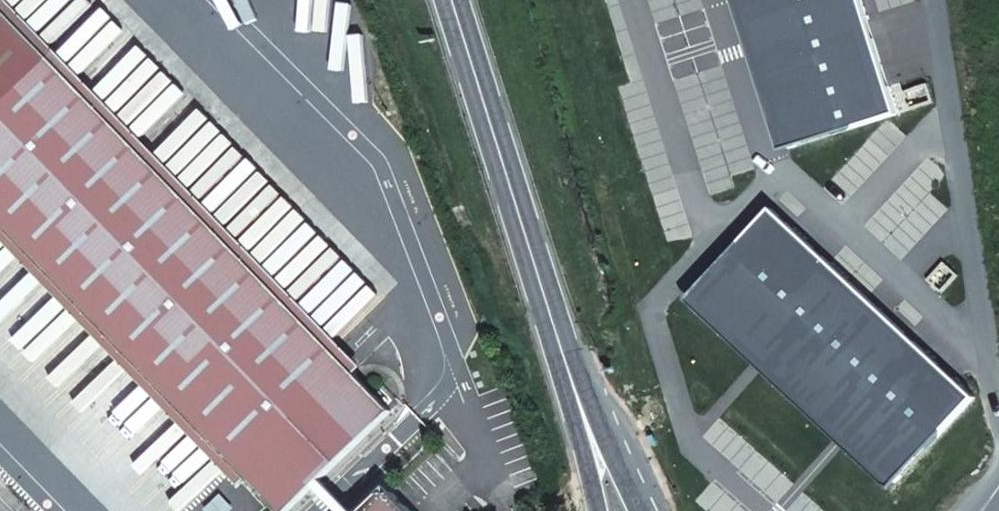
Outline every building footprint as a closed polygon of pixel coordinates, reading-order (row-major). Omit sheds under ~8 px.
[(45,33),(12,0),(0,0),(0,80),(45,33)] [(780,151),(789,149),(742,0),(732,0),(780,151)] [(789,149),(897,114),(861,0),(742,0),(789,149)] [(0,80),(0,264),(251,510),(262,510),(317,455),(326,446),(392,380),(45,33),(0,80)] [(771,209),(692,294),(896,483),(975,397),(771,209)] [(692,294),(686,301),(890,489),(896,483),(692,294)] [(326,446),(317,455),(354,492),(362,484),(326,446)] [(386,456),(377,467),(395,465),(386,456)] [(548,476),(537,464),(528,471),(540,485),(548,476)] [(354,492),(335,510),(444,510),(395,465),(377,467),(362,484),(354,492)]
